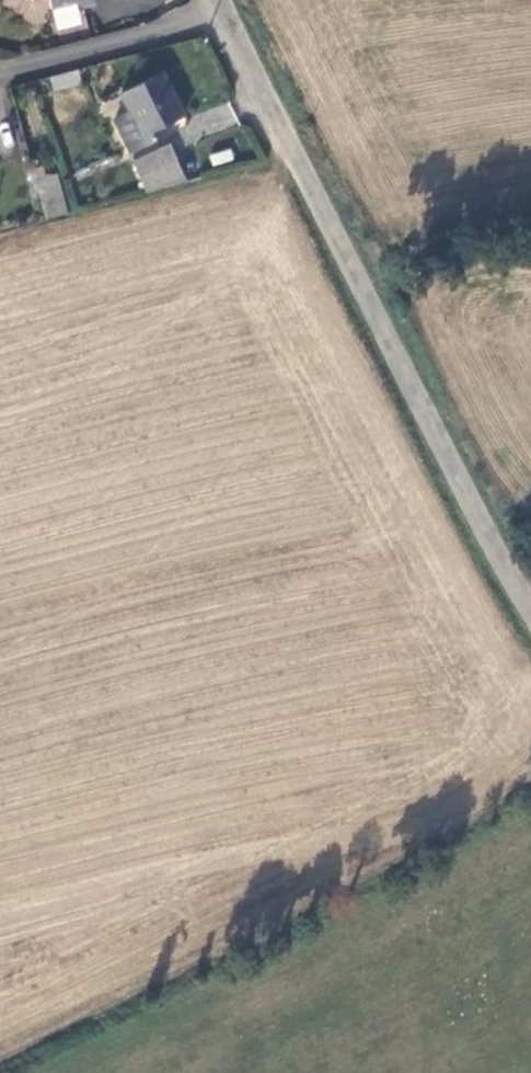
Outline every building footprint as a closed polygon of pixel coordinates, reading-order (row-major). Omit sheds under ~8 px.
[(56,8),(77,4),(86,11),(99,7),(98,0),(52,0),(56,8)] [(83,86),(79,71),(51,80),(54,94),(83,86)] [(186,116),(165,74),(120,94),(129,111),(113,120),(129,153),(175,133),(171,124),(186,116)] [(150,194),(189,183),(170,145),(134,162),(150,194)] [(46,222),(71,215),(60,172),(36,179),(46,222)]
